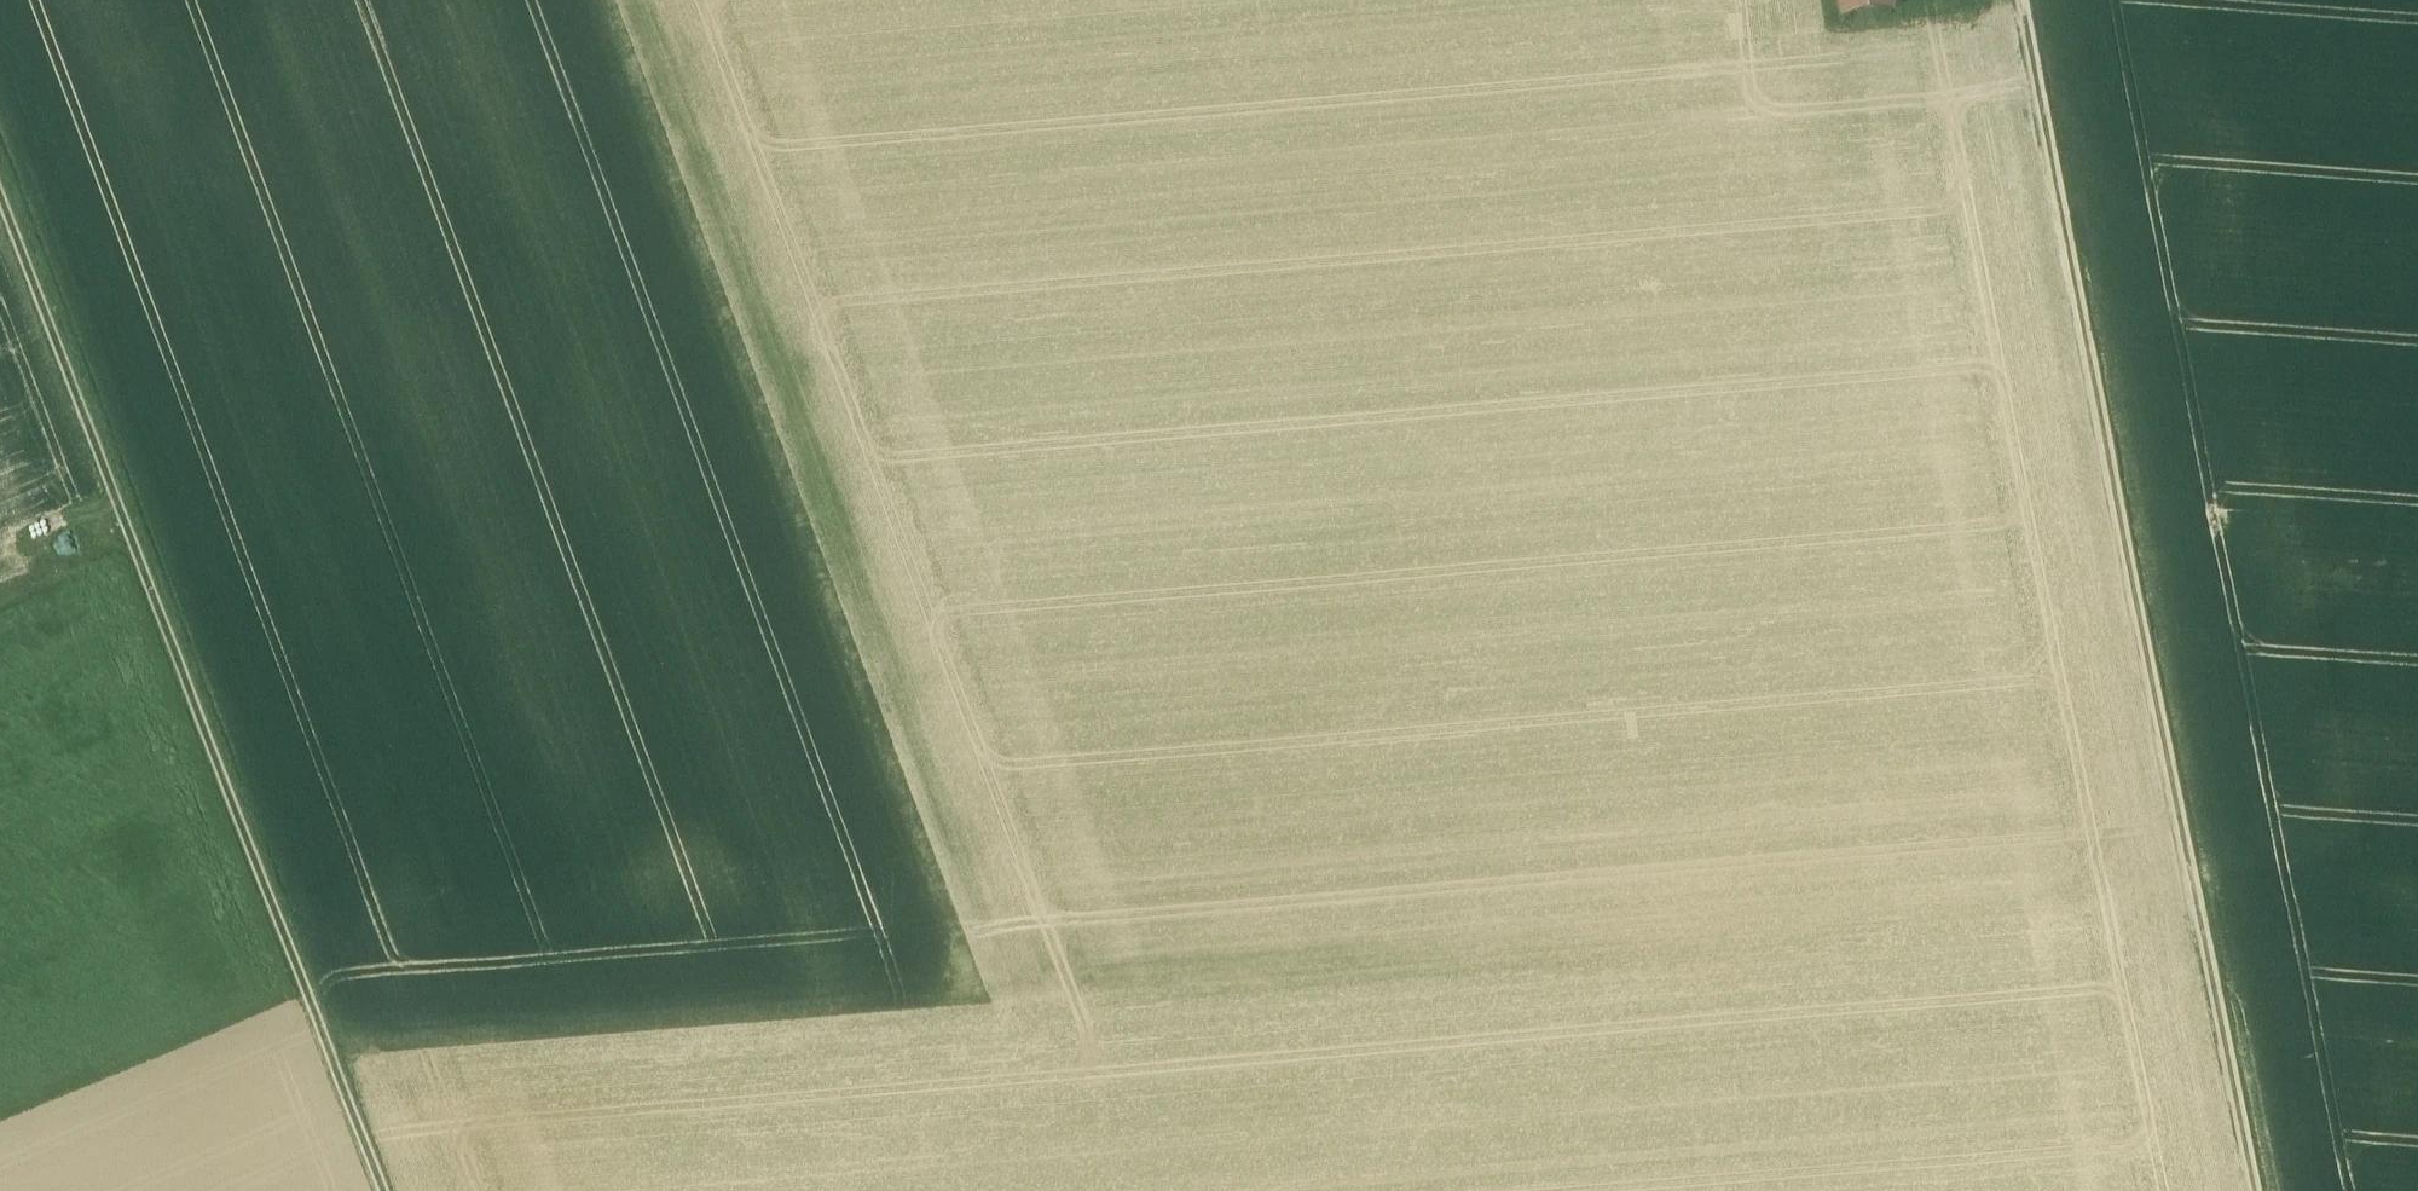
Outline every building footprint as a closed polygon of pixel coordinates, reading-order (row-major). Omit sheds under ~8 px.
[(1840,25),(1897,17),(1894,0),(1837,0),(1840,25)]
